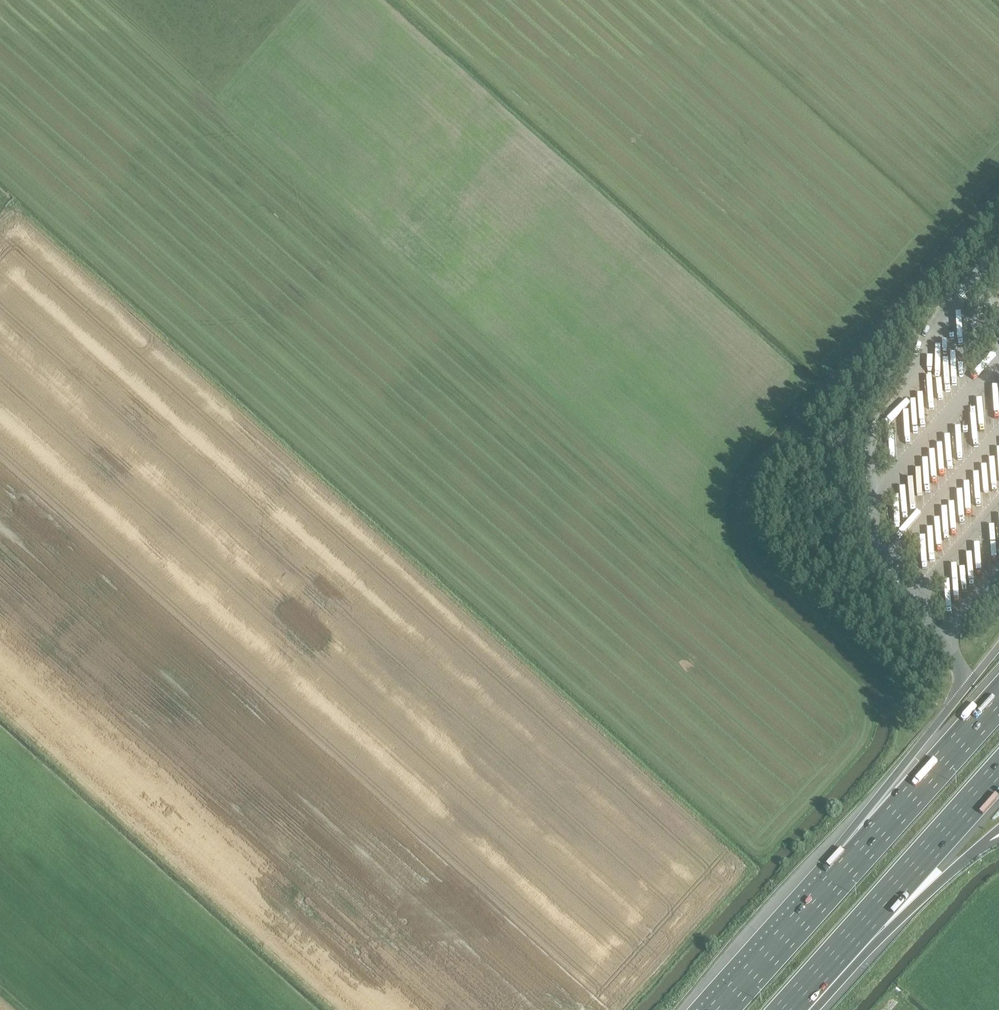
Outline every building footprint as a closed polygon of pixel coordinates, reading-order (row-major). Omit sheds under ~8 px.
[(906,697),(900,703),(904,707),(910,702),(906,697)]
